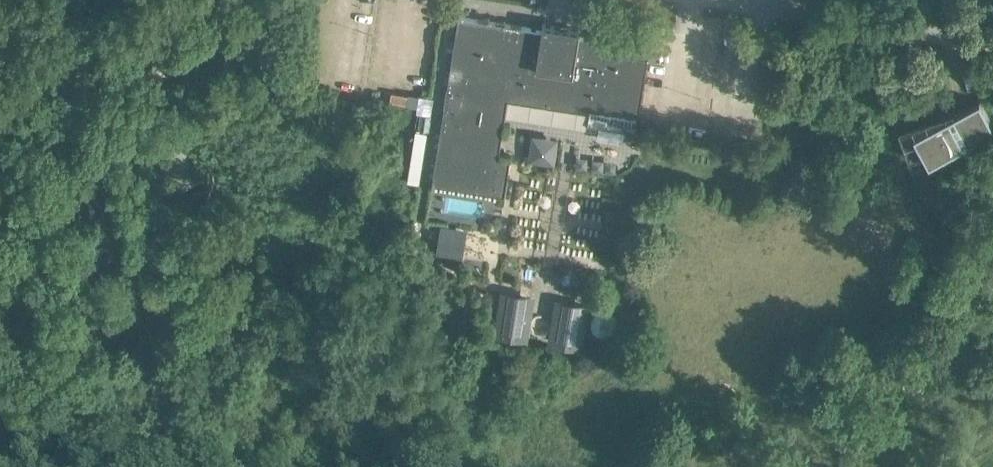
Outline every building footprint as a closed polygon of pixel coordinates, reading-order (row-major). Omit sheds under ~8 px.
[(541,30),(459,16),(432,183),(504,195),(510,158),(498,156),(504,117),(587,130),(589,123),(636,131),(649,47),(578,35),(579,29),(558,26),(542,24),(541,30)] [(949,116),(913,135),(929,163),(988,132),(992,128),(992,125),(979,99),(949,116)] [(454,240),(456,231),(442,228),(438,256),(451,258),(453,248),(457,249),(458,241),(454,240)] [(534,294),(500,289),(493,338),(499,339),(499,341),(512,343),(513,341),(527,343),(534,294)] [(590,301),(555,296),(547,346),(582,352),(590,301)] [(593,334),(596,337),(601,339),(606,339),(610,338),(614,335),(617,331),(619,326),(618,321),(616,316),(613,312),(609,310),(604,309),(599,310),(594,312),(591,316),(589,320),(589,325),(590,330),(593,334)]
